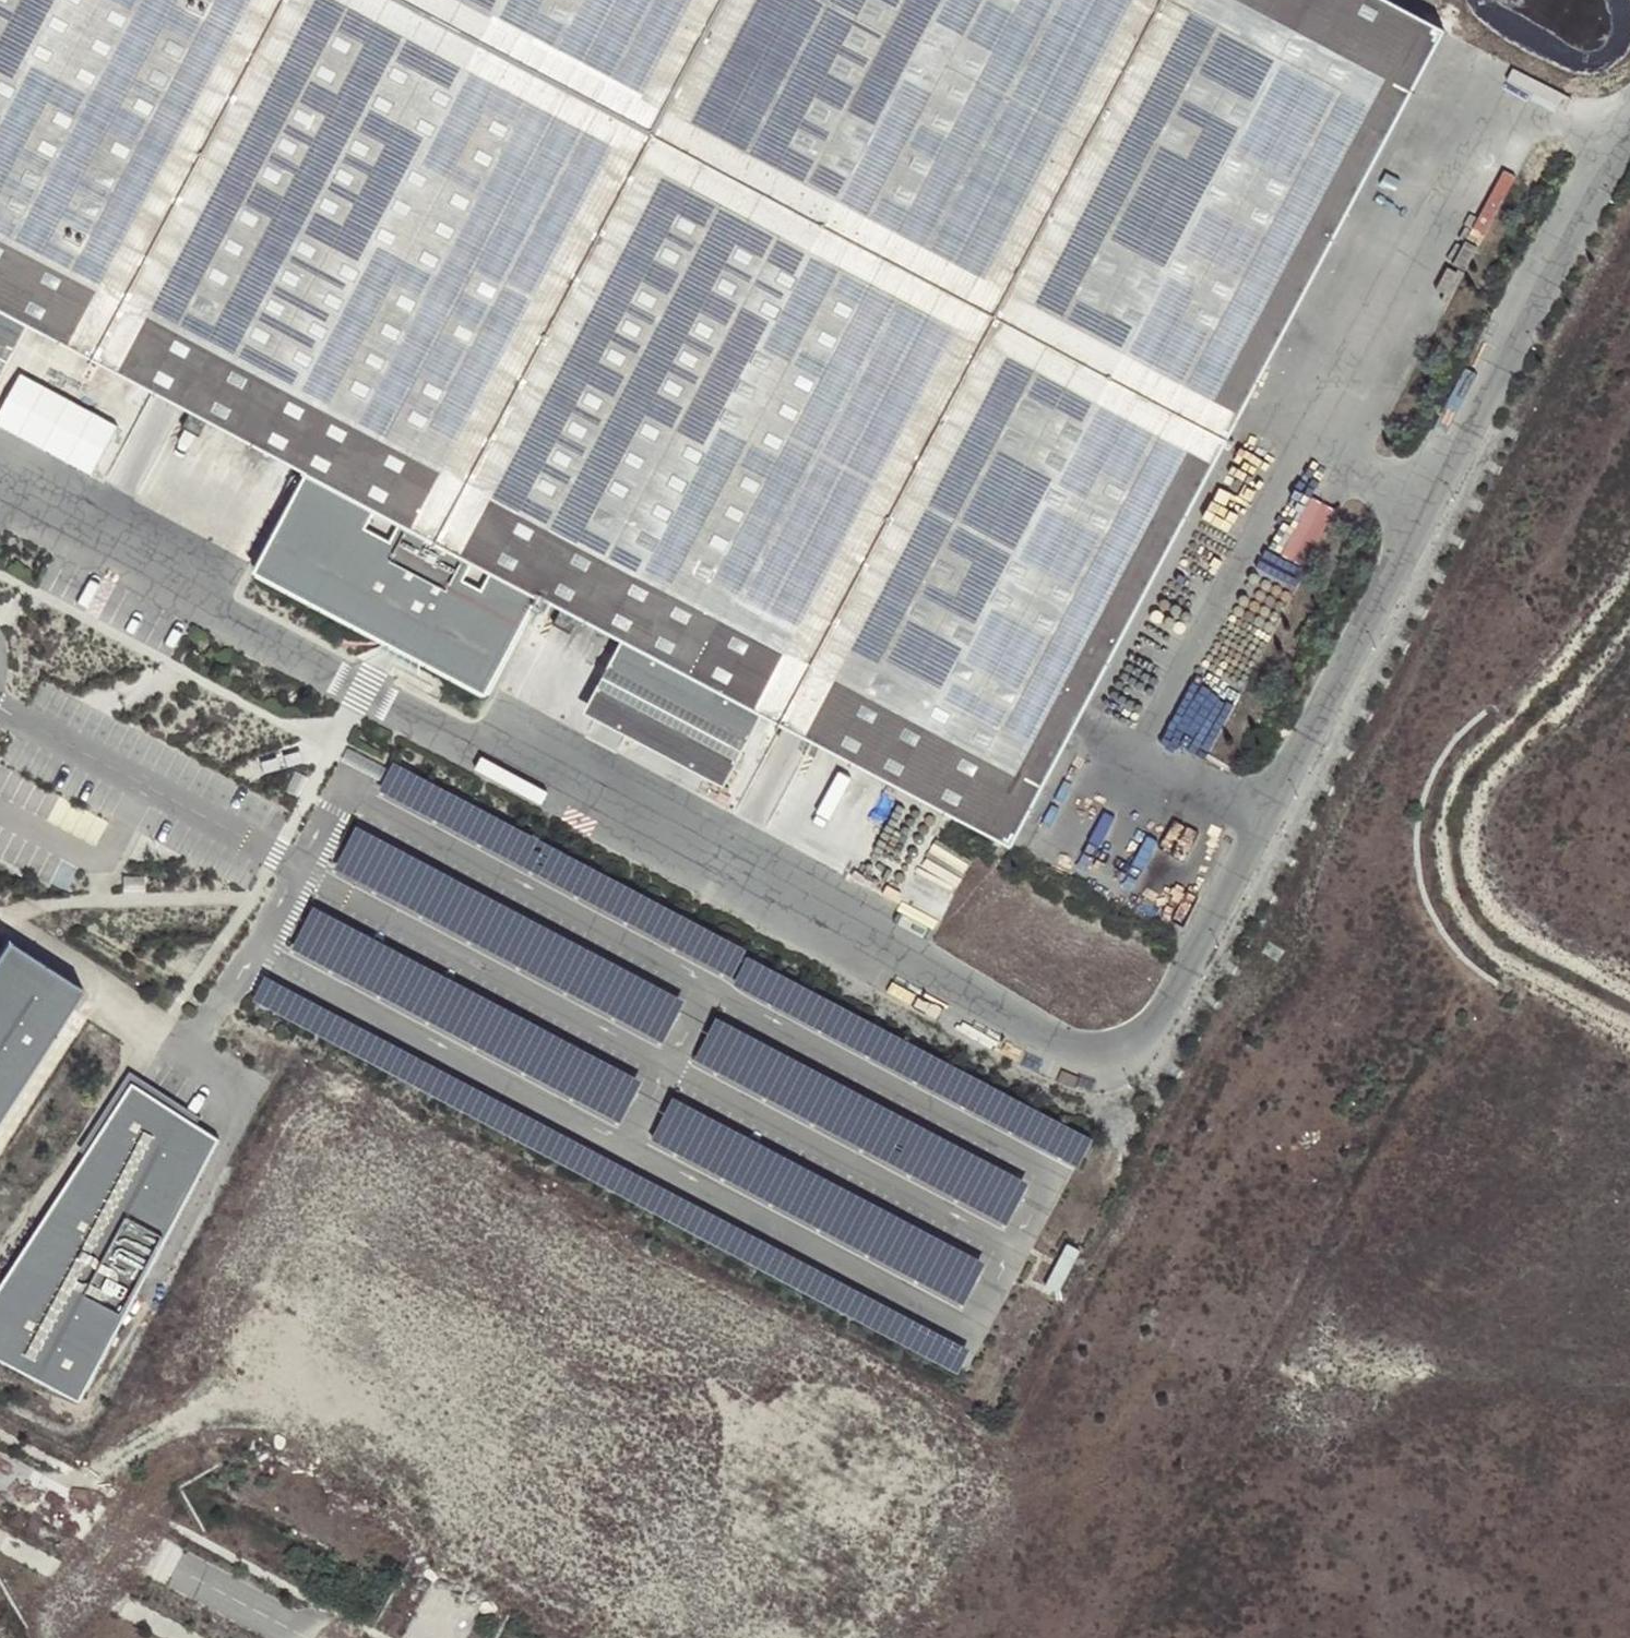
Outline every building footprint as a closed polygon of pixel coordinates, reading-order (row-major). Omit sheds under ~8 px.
[(1446,31),(1386,0),(0,0),(0,309),(23,322),(309,473),(255,572),(395,647),(486,695),(540,595),(630,643),(755,710),(1013,847),(1446,31)] [(23,322),(0,309),(0,358),(3,359),(23,322)] [(1312,561),(1333,503),(1309,494),(1287,552),(1312,561)] [(734,747),(755,710),(630,643),(610,681),(734,747)] [(642,1069),(303,914),(284,956),(623,1111),(642,1069)] [(84,990),(9,941),(0,955),(0,1119),(84,990)] [(1028,1167),(706,1027),(687,1071),(1009,1211),(1028,1167)] [(220,1140),(133,1084),(95,1142),(0,1288),(0,1361),(80,1403),(136,1297),(124,1290),(135,1271),(146,1277),(220,1140)] [(664,1104),(645,1147),(965,1293),(984,1251),(664,1104)] [(1065,1242),(1044,1284),(1060,1291),(1081,1250),(1065,1242)] [(136,1297),(146,1277),(135,1271),(124,1290),(136,1297)]
